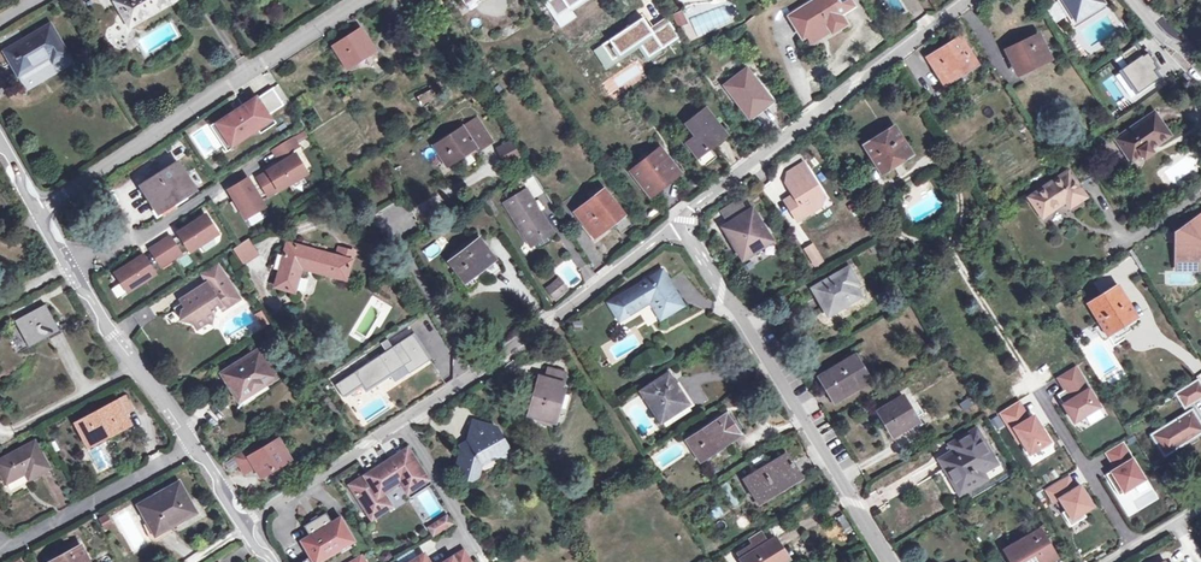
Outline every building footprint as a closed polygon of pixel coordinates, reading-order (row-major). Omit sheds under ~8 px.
[(137,22),(175,0),(116,0),(114,1),(121,13),(129,9),(137,22)] [(544,3),(561,27),(576,17),(572,11),(588,0),(581,0),(557,17),(547,2),(544,3)] [(549,0),(547,2),(557,17),(581,0),(548,0),(549,0)] [(846,24),(831,0),(816,0),(790,16),(803,38),(827,24),(832,33),(846,24)] [(1103,3),(1101,0),(1064,0),(1076,20),(1103,3)] [(129,27),(137,22),(129,9),(121,13),(129,27)] [(643,17),(601,44),(612,60),(639,43),(648,57),(679,37),(669,21),(653,32),(643,17)] [(53,61),(66,54),(50,26),(5,52),(18,75),(50,56),(53,61)] [(360,31),(335,46),(347,67),(373,50),(360,31)] [(1037,35),(1006,50),(1017,72),(1048,58),(1037,35)] [(960,38),(928,57),(944,83),(976,64),(960,38)] [(601,44),(594,49),(605,65),(612,60),(601,44)] [(1121,54),(1129,65),(1143,55),(1135,44),(1121,54)] [(1129,65),(1122,70),(1138,93),(1159,78),(1153,69),(1157,67),(1154,62),(1155,62),(1148,52),(1143,55),(1129,65)] [(725,86),(749,118),(770,101),(746,69),(725,86)] [(272,88),(219,124),(232,143),(258,126),(267,120),(266,117),(283,106),(272,88)] [(434,99),(437,98),(432,90),(417,98),(422,107),(435,101),(434,99)] [(698,158),(726,136),(706,111),(688,124),(697,137),(688,144),(698,158)] [(1144,159),(1153,153),(1150,149),(1170,136),(1155,113),(1116,139),(1132,162),(1142,155),(1144,159)] [(471,123),(486,146),(493,142),(476,117),(470,121),(471,123)] [(258,126),(261,131),(271,125),(267,120),(258,126)] [(486,146),(471,123),(435,146),(448,166),(476,148),(477,151),(486,146)] [(226,147),(232,143),(219,124),(213,127),(226,147)] [(894,128),(865,146),(882,173),(911,154),(894,128)] [(277,160),(297,148),(292,139),(272,150),(277,160)] [(508,142),(496,150),(505,165),(518,158),(508,142)] [(666,181),(678,172),(659,149),(632,170),(653,196),(669,184),(666,181)] [(268,173),(279,190),(306,172),(295,155),(268,173)] [(795,186),(790,190),(793,195),(785,200),(797,220),(820,206),(816,199),(823,195),(803,163),(787,173),(790,178),(795,186)] [(178,164),(141,187),(159,213),(195,190),(178,164)] [(1069,171),(1057,178),(1060,184),(1072,176),(1069,171)] [(257,179),(269,197),(279,191),(268,173),(257,179)] [(1086,196),(1072,176),(1060,184),(1057,178),(1029,197),(1042,218),(1062,204),(1061,203),(1065,200),(1070,207),(1086,196)] [(795,186),(790,178),(785,181),(790,190),(795,186)] [(246,218),(264,207),(247,180),(230,190),(246,218)] [(526,191),(505,203),(531,245),(541,246),(548,241),(552,233),(526,191)] [(605,191),(578,212),(597,236),(625,214),(605,191)] [(734,203),(719,212),(727,225),(742,216),(734,203)] [(742,259),(771,241),(752,210),(742,216),(727,225),(725,226),(736,245),(735,246),(742,259)] [(179,234),(190,251),(217,233),(206,216),(179,234)] [(1198,251),(1200,249),(1200,216),(1175,234),(1175,261),(1198,261),(1198,251)] [(150,250),(162,267),(181,255),(170,237),(150,250)] [(250,240),(234,250),(242,263),(258,252),(250,240)] [(483,267),(486,272),(491,278),(501,270),(480,241),(451,262),(465,281),(483,267)] [(288,243),(284,258),(281,269),(276,287),(295,292),(302,267),(347,280),(354,252),(346,251),(344,258),(288,243)] [(815,266),(822,261),(812,245),(805,250),(815,266)] [(144,257),(116,275),(128,292),(155,274),(144,257)] [(1175,271),(1198,271),(1198,261),(1175,261),(1175,271)] [(200,276),(206,284),(212,292),(220,287),(228,282),(215,264),(200,276)] [(483,267),(465,281),(468,285),(486,272),(483,267)] [(847,299),(849,304),(861,297),(855,287),(859,285),(849,267),(812,288),(826,312),(847,299)] [(661,320),(683,306),(663,271),(610,303),(620,321),(651,303),(661,320)] [(560,278),(556,281),(564,291),(568,288),(560,278)] [(556,281),(548,287),(556,297),(564,291),(556,281)] [(228,282),(220,287),(231,304),(240,298),(228,282)] [(231,304),(220,287),(212,292),(206,284),(181,301),(181,302),(185,306),(182,308),(181,316),(192,318),(198,327),(206,321),(211,322),(214,310),(220,306),(223,310),(231,304)] [(1118,287),(1088,305),(1109,339),(1140,321),(1118,287)] [(828,316),(849,304),(847,299),(826,312),(828,316)] [(185,306),(181,302),(175,306),(181,316),(182,308),(185,306)] [(46,305),(15,320),(29,347),(60,331),(46,305)] [(379,347),(324,381),(329,389),(334,386),(340,395),(360,383),(363,388),(388,373),(392,380),(428,357),(412,331),(404,336),(402,331),(387,340),(385,337),(376,342),(379,347)] [(252,390),(275,376),(260,351),(224,374),(240,400),(253,392),(252,390)] [(861,373),(865,370),(855,355),(829,371),(830,373),(820,380),(826,390),(831,387),(838,398),(866,381),(861,373)] [(1099,407),(1074,367),(1057,377),(1065,390),(1057,395),(1074,422),(1099,407)] [(547,379),(564,384),(567,375),(549,370),(547,379)] [(870,378),(865,370),(861,373),(866,381),(870,378)] [(676,408),(678,411),(687,405),(677,390),(675,392),(665,375),(641,391),(649,404),(652,409),(661,422),(670,416),(668,414),(676,408)] [(497,376),(488,384),(496,394),(505,387),(497,376)] [(554,422),(564,384),(547,379),(541,378),(536,395),(531,416),(540,418),(554,422)] [(831,387),(826,390),(836,404),(869,385),(866,381),(838,398),(831,387)] [(1188,407),(1191,405),(1200,399),(1200,387),(1197,381),(1175,394),(1184,410),(1188,407)] [(527,415),(531,416),(536,395),(533,394),(527,415)] [(903,396),(877,411),(892,435),(918,420),(903,396)] [(118,401),(75,424),(88,448),(132,425),(118,401)] [(1024,415),(1016,402),(1000,412),(1018,443),(1021,441),(1029,454),(1049,442),(1033,416),(1028,419),(1025,414),(1024,415)] [(652,409),(649,404),(644,407),(647,412),(652,409)] [(1197,421),(1200,420),(1194,410),(1191,405),(1188,407),(1191,411),(1197,421)] [(668,414),(670,416),(678,411),(676,408),(668,414)] [(1191,411),(1151,436),(1163,457),(1183,444),(1182,441),(1193,434),(1195,437),(1200,434),(1200,421),(1200,420),(1197,421),(1191,411)] [(728,414),(689,440),(702,460),(741,435),(728,414)] [(995,429),(1003,425),(998,414),(990,418),(995,429)] [(471,444),(462,449),(458,465),(460,466),(459,468),(465,479),(472,481),(479,477),(481,468),(479,468),(481,463),(497,454),(507,461),(514,456),(504,440),(501,439),(502,435),(499,430),(491,429),(491,425),(473,421),(469,440),(471,444)] [(969,470),(991,457),(976,431),(949,446),(952,452),(938,461),(943,470),(947,467),(956,482),(952,484),(958,494),(976,483),(969,470)] [(244,473),(249,470),(257,472),(261,478),(291,460),(275,433),(262,440),(267,448),(261,452),(256,444),(246,451),(234,457),(244,473)] [(460,445),(462,449),(471,444),(469,440),(460,445)] [(49,468),(35,442),(0,461),(0,472),(6,484),(26,473),(29,479),(49,468)] [(1122,443),(1105,453),(1109,461),(1126,450),(1122,443)] [(367,509),(383,498),(380,493),(401,479),(408,490),(425,480),(425,479),(405,449),(390,459),(392,463),(388,466),(387,464),(353,486),(356,491),(354,492),(358,498),(360,497),(367,509)] [(1126,450),(1109,461),(1115,469),(1110,472),(1113,476),(1108,479),(1118,496),(1145,480),(1126,450)] [(787,471),(794,467),(786,454),(744,480),(759,503),(794,482),(787,471)] [(969,470),(976,483),(983,479),(980,473),(995,464),(991,457),(969,470)] [(801,478),(794,467),(787,471),(794,482),(801,478)] [(947,467),(943,470),(952,484),(956,482),(947,467)] [(1067,476),(1063,478),(1070,491),(1075,488),(1067,476)] [(1063,478),(1044,490),(1052,503),(1058,500),(1065,510),(1061,513),(1069,527),(1085,517),(1082,513),(1093,507),(1079,485),(1075,488),(1070,491),(1063,478)] [(425,480),(408,490),(411,494),(427,483),(425,480)] [(179,483),(140,505),(156,536),(196,513),(179,483)] [(383,498),(367,509),(372,516),(388,506),(383,498)] [(341,518),(332,523),(327,513),(304,526),(310,536),(301,541),(314,561),(321,561),(328,558),(327,556),(341,547),(345,553),(357,545),(341,518)] [(106,528),(113,523),(108,514),(100,519),(106,528)] [(430,528),(435,535),(451,525),(446,518),(430,528)] [(1042,561),(1050,561),(1057,558),(1040,530),(1004,551),(1010,561),(1037,561),(1041,560),(1042,561)] [(765,546),(742,560),(743,561),(785,561),(788,560),(775,540),(765,546)] [(742,560),(765,546),(763,543),(736,559),(738,561),(743,561),(742,560)] [(51,561),(90,561),(81,546),(51,561)] [(327,556),(328,558),(331,561),(345,553),(341,547),(327,556)]
